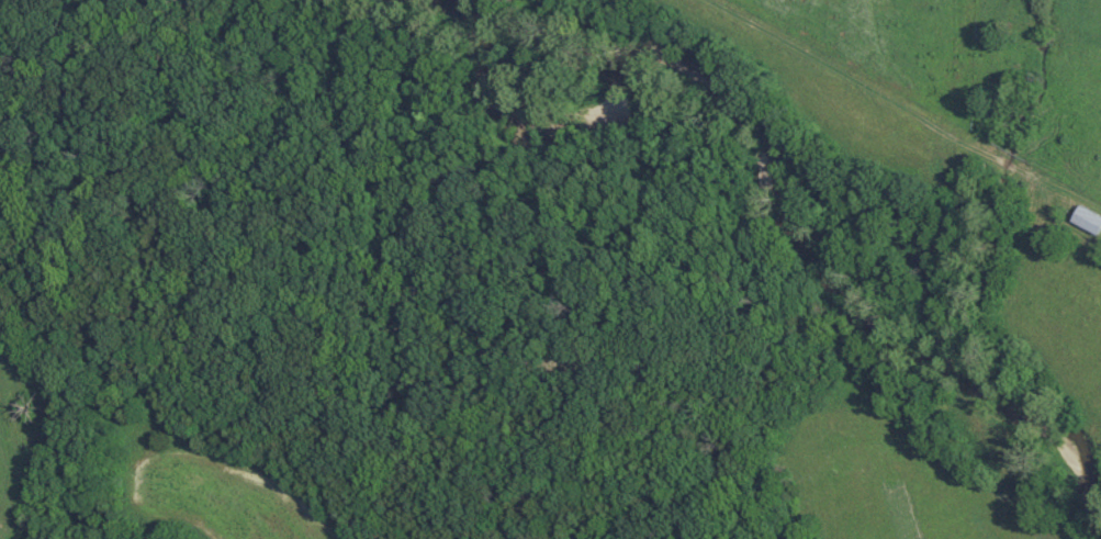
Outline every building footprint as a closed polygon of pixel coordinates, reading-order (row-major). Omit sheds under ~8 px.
[(1100,236),(1100,214),(1083,205),(1074,223),(1100,236)]
